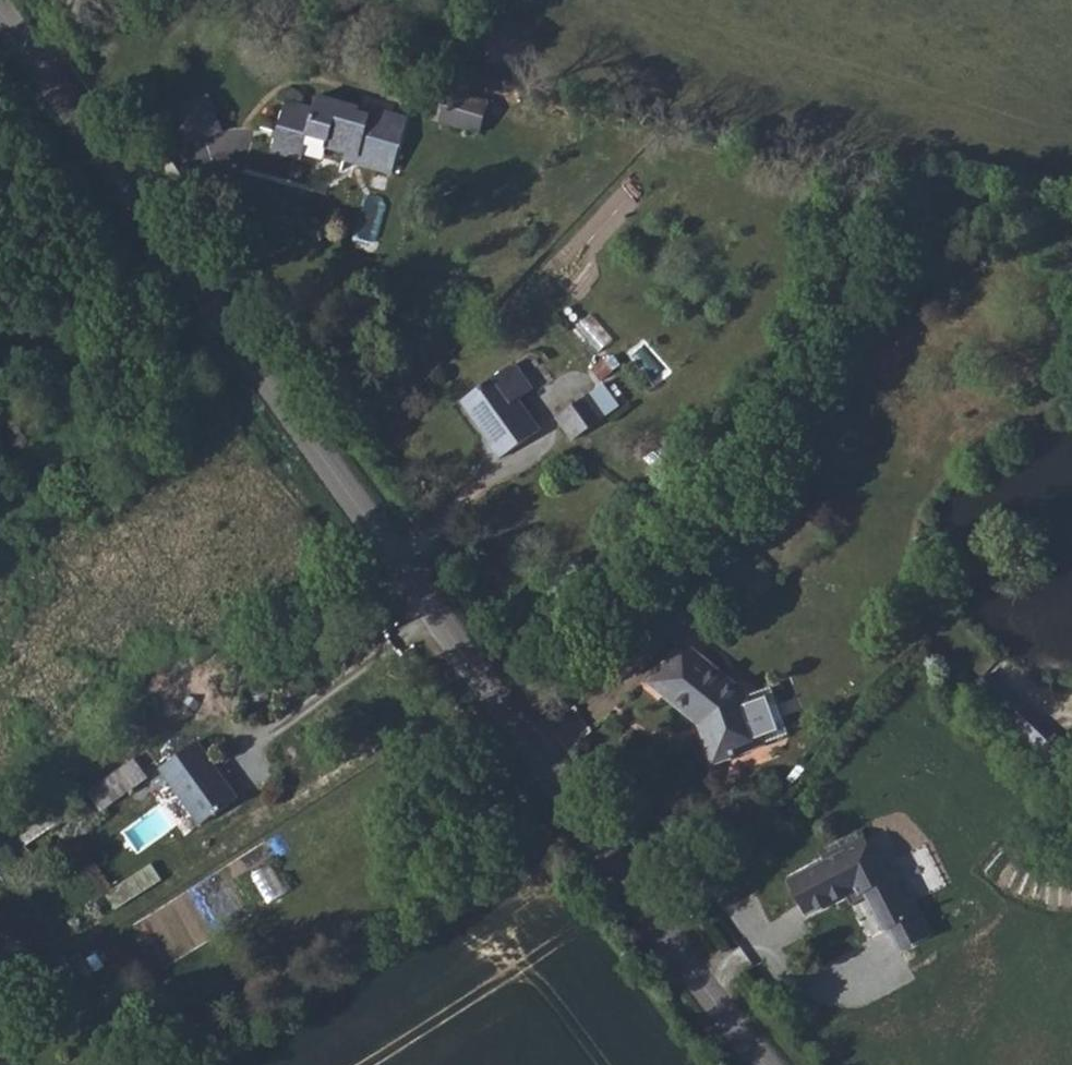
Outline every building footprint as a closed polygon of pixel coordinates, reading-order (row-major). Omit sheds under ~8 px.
[(210,95),(174,108),(187,144),(222,131),(210,95)] [(287,101),(273,150),(302,158),(308,140),(309,134),(328,139),(326,145),(346,151),(358,154),(356,162),(392,172),(407,119),(371,108),(369,115),(367,124),(357,121),(359,113),(361,108),(318,96),(315,109),(287,101)] [(498,107),(458,96),(452,128),(489,137),(498,107)] [(369,115),(359,113),(357,121),(367,124),(369,115)] [(308,140),(326,145),(328,139),(309,134),(308,140)] [(358,154),(346,151),(344,159),(356,162),(358,154)] [(512,365),(462,401),(492,442),(489,444),(499,459),(540,430),(518,399),(533,388),(518,366),(512,365)] [(604,384),(589,395),(604,416),(619,405),(604,384)] [(589,395),(575,405),(591,427),(605,417),(604,416),(589,395)] [(575,405),(557,416),(574,439),(591,427),(575,405)] [(751,466),(748,469),(757,477),(760,473),(751,466)] [(757,477),(748,469),(740,478),(749,486),(757,477)] [(746,693),(683,642),(650,682),(700,724),(714,762),(756,746),(740,701),(743,697),(746,693)] [(986,673),(974,686),(1071,783),(1071,748),(1057,734),(1053,738),(986,673)] [(772,687),(743,697),(740,701),(756,746),(788,734),(772,687)] [(239,797),(199,741),(160,768),(200,825),(239,797)] [(102,811),(148,778),(135,759),(88,792),(102,811)] [(35,785),(0,809),(0,834),(13,852),(60,820),(35,785)] [(825,862),(791,879),(808,913),(856,889),(859,896),(866,893),(886,931),(891,928),(903,951),(933,935),(913,896),(905,900),(898,885),(901,883),(893,868),(888,870),(874,843),(868,846),(860,831),(820,852),(825,862)] [(161,880),(151,864),(106,894),(116,909),(161,880)]
